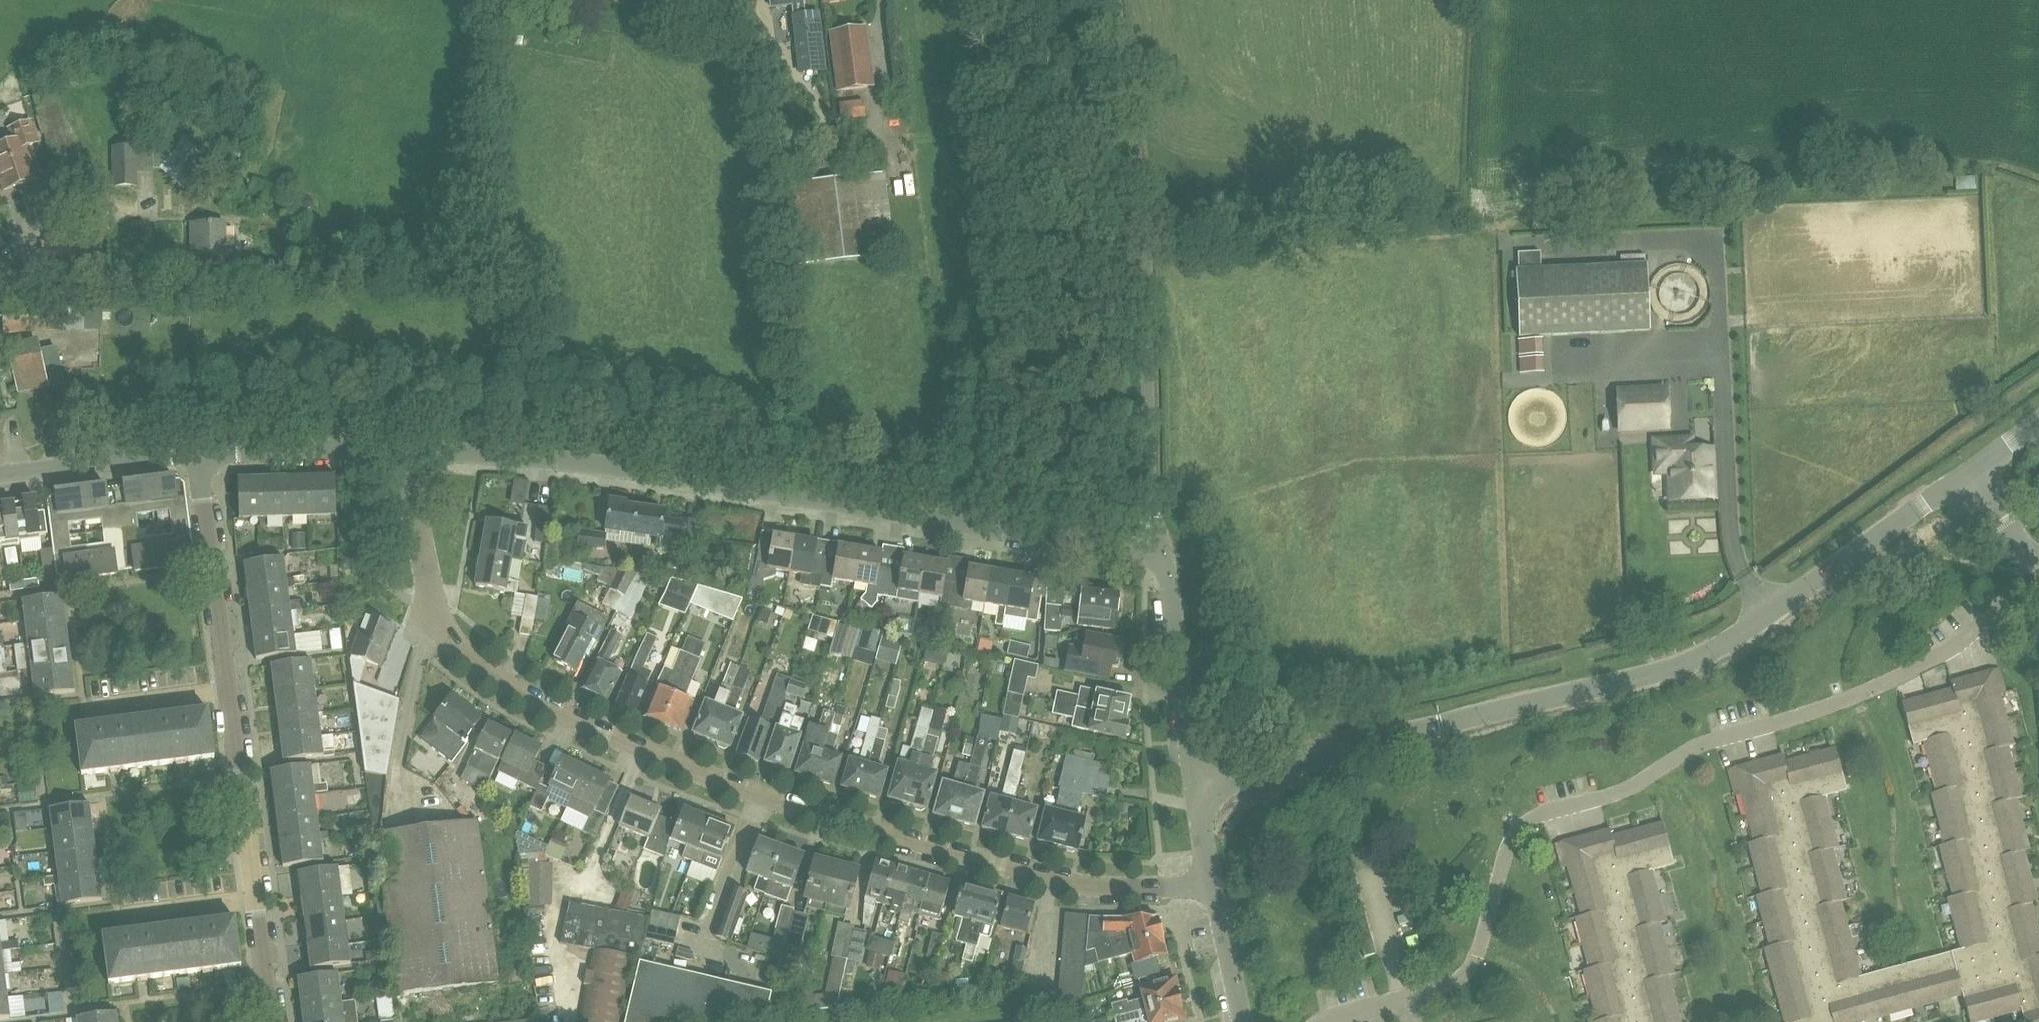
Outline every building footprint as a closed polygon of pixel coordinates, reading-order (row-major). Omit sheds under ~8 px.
[(771,10),(792,7),(793,16),(807,15),(805,0),(770,0),(771,10)] [(807,15),(793,16),(800,75),(828,72),(822,13),(807,15)] [(858,26),(829,30),(837,92),(865,89),(858,26)] [(865,118),(863,102),(839,105),(841,121),(865,118)] [(0,177),(0,203),(14,199),(10,187),(36,179),(33,172),(39,170),(40,173),(45,171),(29,121),(10,127),(14,141),(0,146),(0,176),(0,177)] [(69,132),(66,122),(44,129),(47,140),(69,132)] [(73,142),(69,132),(47,140),(51,150),(73,142)] [(162,146),(161,148),(157,145),(155,148),(153,146),(153,169),(160,169),(187,193),(213,165),(185,140),(179,146),(177,148),(174,145),(172,148),(168,145),(164,148),(162,146)] [(76,152),(73,142),(51,150),(54,160),(76,152)] [(137,186),(136,146),(113,146),(114,187),(137,186)] [(883,172),(785,184),(794,267),(892,255),(883,172)] [(192,253),(193,265),(233,264),(233,252),(225,252),(225,226),(195,226),(196,253),(192,253)] [(1647,264),(1541,268),(1540,252),(1517,253),(1518,269),(1516,269),(1519,336),(1650,330),(1647,264)] [(67,332),(67,307),(5,307),(5,332),(67,332)] [(1518,339),(1518,355),(1543,354),(1542,338),(1518,339)] [(43,374),(37,353),(35,347),(3,353),(15,395),(47,388),(64,385),(60,372),(43,374)] [(1519,358),(1519,374),(1544,373),(1543,357),(1519,358)] [(1666,388),(1618,390),(1620,430),(1668,428),(1666,388)] [(1693,439),(1680,439),(1655,441),(1657,471),(1670,471),(1671,499),(1694,498),(1696,500),(1705,500),(1707,498),(1713,497),(1713,491),(1715,489),(1714,480),(1712,478),(1711,449),(1694,450),(1693,439)] [(308,498),(308,517),(336,516),(335,475),(334,475),(334,477),(312,477),(312,498),(308,498)] [(169,511),(171,523),(189,520),(185,483),(179,479),(175,480),(174,476),(149,479),(153,513),(169,511)] [(284,518),(308,517),(308,498),(312,498),(312,477),(288,478),(288,499),(284,499),(284,518)] [(260,519),(284,518),(284,499),(288,499),(288,478),(264,479),(264,500),(260,500),(260,519)] [(124,486),(115,487),(121,529),(138,527),(137,515),(153,513),(149,479),(124,483),(124,486)] [(264,500),(264,479),(239,480),(240,520),(260,519),(260,500),(264,500)] [(81,488),(85,521),(101,519),(103,531),(121,529),(115,487),(106,488),(106,485),(81,488)] [(52,538),(70,535),(69,523),(85,521),(81,488),(55,492),(56,495),(51,496),(47,501),(52,538)] [(23,499),(23,503),(15,505),(14,506),(19,545),(20,545),(20,542),(41,540),(40,534),(47,533),(45,511),(38,512),(36,500),(36,497),(23,499)] [(605,530),(632,534),(636,507),(625,506),(626,503),(610,501),(605,530)] [(19,545),(14,506),(15,505),(15,503),(2,504),(2,509),(0,510),(0,548),(19,545)] [(550,508),(538,507),(535,542),(547,543),(550,508)] [(664,512),(636,507),(632,534),(660,539),(661,532),(681,534),(679,545),(691,547),(695,521),(682,519),(682,521),(663,518),(664,512)] [(189,520),(171,523),(173,535),(156,537),(161,570),(186,567),(185,563),(190,563),(194,557),(189,520)] [(479,550),(482,550),(481,553),(511,559),(522,561),(526,539),(528,528),(487,520),(484,536),(481,535),(479,550)] [(138,527),(121,529),(126,571),(135,570),(135,573),(161,570),(156,537),(140,539),(138,527)] [(121,529),(103,531),(104,543),(88,545),(92,579),(118,576),(117,572),(126,571),(121,529)] [(578,530),(576,544),(605,548),(606,533),(578,530)] [(70,535),(52,538),(56,575),(62,579),(67,579),(67,582),(92,579),(88,545),(72,547),(70,535)] [(776,570),(789,572),(795,538),(772,535),(770,552),(758,549),(752,576),(763,580),(775,576),(776,570)] [(306,549),(305,537),(292,538),(292,550),(306,549)] [(551,537),(549,556),(562,557),(564,538),(551,537)] [(795,538),(789,572),(802,574),(800,583),(821,586),(825,560),(814,558),(817,541),(795,538)] [(831,579),(854,582),(860,548),(838,545),(835,562),(825,560),(821,586),(830,588),(831,579)] [(878,596),(885,597),(890,570),(880,569),(882,552),(860,548),(854,582),(867,584),(865,593),(860,599),(871,609),(877,602),(878,596)] [(627,570),(637,571),(650,574),(653,554),(630,550),(627,570)] [(511,559),(481,553),(481,557),(477,556),(475,570),(478,571),(475,586),(515,593),(517,593),(518,586),(519,583),(507,578),(511,559)] [(919,601),(920,592),(925,558),(903,554),(901,572),(890,570),(885,597),(896,598),(919,601)] [(243,563),(247,588),(269,585),(269,589),(288,587),(284,557),(243,563)] [(925,558),(920,592),(941,596),(939,605),(951,607),(955,582),(945,580),(948,561),(925,558)] [(585,573),(585,575),(599,577),(603,567),(587,564),(585,573)] [(338,565),(330,566),(331,577),(339,576),(338,565)] [(972,601),(985,603),(991,569),(969,565),(967,583),(955,582),(951,607),(967,608),(971,607),(972,601)] [(637,571),(627,570),(603,567),(599,577),(597,580),(611,587),(602,604),(616,612),(637,571)] [(1004,626),(1006,615),(1007,606),(1012,572),(991,569),(985,603),(998,605),(997,614),(995,625),(1004,626)] [(650,574),(637,571),(616,612),(630,618),(650,574)] [(1012,572),(1007,606),(1006,615),(1026,618),(1039,620),(1043,596),(1031,594),(1034,575),(1012,572)] [(1049,572),(1047,596),(1045,631),(1060,632),(1061,617),(1079,619),(1078,627),(1115,630),(1116,613),(1118,613),(1119,594),(1081,591),(1080,607),(1064,606),(1065,589),(1059,589),(1060,573),(1049,572)] [(293,577),(294,585),(306,584),(305,575),(293,577)] [(673,578),(667,590),(692,600),(699,586),(673,578)] [(38,579),(24,581),(25,590),(40,588),(38,579)] [(11,592),(25,590),(24,581),(10,583),(11,592)] [(290,602),(288,587),(269,589),(269,585),(247,588),(250,611),(272,608),(272,613),(291,610),(299,610),(298,601),(290,602)] [(692,600),(690,604),(732,622),(742,600),(717,592),(703,587),(699,586),(692,600)] [(515,593),(511,615),(522,617),(526,595),(517,593),(515,593)] [(22,600),(25,620),(43,618),(44,623),(66,620),(63,595),(22,600)] [(531,636),(534,619),(538,599),(538,597),(526,595),(522,617),(519,634),(531,636)] [(338,606),(329,607),(330,618),(339,618),(338,606)] [(250,611),(253,635),(275,632),(276,637),(295,634),(291,610),(272,613),(272,608),(250,611)] [(761,608),(757,621),(767,625),(772,611),(761,608)] [(595,612),(588,624),(601,631),(607,618),(595,612)] [(379,667),(393,629),(393,627),(388,625),(389,623),(380,620),(379,622),(375,620),(370,618),(366,617),(359,636),(351,661),(365,773),(387,777),(400,701),(390,698),(369,690),(358,688),(362,661),(368,662),(379,667)] [(69,644),(66,620),(44,623),(43,618),(25,620),(28,644),(46,642),(47,646),(69,644)] [(575,672),(584,654),(588,656),(601,631),(588,624),(576,618),(571,628),(567,636),(554,661),(575,672)] [(851,661),(860,632),(838,625),(829,654),(851,661)] [(863,626),(857,646),(877,651),(883,632),(863,626)] [(339,629),(330,631),(332,650),(342,649),(339,629)] [(297,654),(295,634),(276,637),(275,632),(253,635),(256,659),(297,654)] [(596,660),(581,688),(606,701),(620,673),(605,665),(619,637),(611,633),(596,660)] [(1124,643),(1087,635),(1084,649),(1071,646),(1066,670),(1109,678),(1111,667),(1119,668),(1124,643)] [(647,636),(625,683),(616,705),(635,713),(652,672),(642,668),(655,639),(647,636)] [(898,663),(904,644),(883,638),(877,657),(898,663)] [(1030,646),(1009,641),(1006,653),(1027,658),(1030,646)] [(28,644),(16,646),(19,670),(23,669),(31,668),(49,666),(50,670),(72,667),(69,644),(47,646),(46,642),(28,644)] [(644,716),(645,717),(662,724),(690,657),(681,653),(674,671),(664,667),(653,694),(644,716)] [(662,724),(679,731),(681,732),(690,709),(693,702),(684,699),(699,661),(690,657),(662,724)] [(1044,657),(1044,666),(1059,669),(1061,660),(1044,657)] [(319,678),(314,679),(311,659),(270,665),(273,689),(295,686),(296,691),(315,688),(320,688),(319,678)] [(705,739),(711,741),(739,669),(729,665),(713,705),(705,702),(703,708),(693,733),(694,734),(696,738),(702,740),(705,739)] [(75,692),(72,667),(50,670),(49,666),(31,668),(34,697),(75,692)] [(1962,995),(1970,1021),(1976,1021),(2021,1010),(2025,1021),(2038,1021),(2038,928),(2033,904),(2038,903),(2025,852),(2030,851),(2016,800),(2022,799),(2008,748),(2014,746),(2000,695),(2006,693),(1999,668),(1951,681),(1953,689),(1926,696),(1925,689),(1915,692),(1916,699),(1902,703),(1913,745),(1924,742),(1938,792),(1932,794),(1946,845),(1940,846),(1954,897),(1948,899),(1961,949),(1861,977),(1841,902),(1847,900),(1833,849),(1839,848),(1825,796),(1847,790),(1835,748),(1784,762),(1782,755),(1728,770),(1735,793),(1740,792),(1754,842),(1747,843),(1761,895),(1755,896),(1769,947),(1764,949),(1784,1021),(1863,1021),(1962,995)] [(749,672),(739,669),(711,741),(717,743),(718,747),(724,749),(728,747),(729,748),(737,730),(742,716),(734,713),(749,672)] [(1029,677),(1013,674),(1009,692),(1024,695),(1029,677)] [(901,681),(893,679),(885,708),(894,710),(901,681)] [(790,682),(786,693),(802,698),(805,687),(790,682)] [(299,715),(319,713),(323,712),(322,705),(318,706),(315,688),(296,691),(295,686),(273,689),(277,714),(299,711),(299,715)] [(1057,691),(1054,702),(1125,717),(1127,711),(1130,709),(1131,705),(1129,703),(1130,699),(1096,692),(1080,688),(1078,696),(1057,691)] [(736,754),(758,762),(765,743),(776,711),(779,713),(785,696),(771,691),(760,722),(749,718),(743,735),(736,754)] [(465,739),(469,734),(481,718),(459,700),(452,695),(440,711),(433,719),(446,729),(431,749),(451,764),(458,755),(468,742),(465,739)] [(1054,702),(1052,714),(1074,718),(1072,726),(1088,730),(1125,738),(1125,735),(1129,734),(1130,729),(1127,726),(1128,723),(1124,722),(1125,717),(1054,702)] [(798,737),(796,736),(797,733),(799,733),(803,720),(795,717),(797,709),(785,705),(773,741),(767,762),(775,764),(774,767),(785,771),(786,768),(788,768),(798,737)] [(1019,718),(1022,709),(1005,706),(1003,715),(1019,718)] [(207,709),(142,718),(148,767),(214,759),(207,709)] [(801,755),(795,774),(814,780),(829,733),(832,723),(835,714),(824,710),(818,728),(810,726),(804,745),(801,755)] [(903,746),(898,762),(888,799),(889,799),(891,803),(897,805),(901,803),(907,804),(908,803),(927,736),(928,732),(933,716),(933,714),(922,710),(911,748),(903,746)] [(299,711),(277,714),(280,737),(302,734),(303,739),(322,736),(319,713),(299,715),(299,711)] [(832,723),(841,726),(844,716),(835,714),(832,723)] [(1016,735),(1019,719),(1003,715),(1000,731),(1016,735)] [(148,767),(142,718),(76,726),(82,776),(148,767)] [(841,788),(860,794),(879,728),(881,720),(872,718),(859,762),(849,759),(841,788)] [(479,740),(466,766),(490,777),(511,734),(495,726),(496,724),(489,721),(488,722),(479,740)] [(1034,721),(1031,735),(1045,738),(1048,725),(1034,721)] [(930,726),(928,733),(938,736),(941,729),(930,726)] [(879,728),(860,794),(879,799),(885,780),(887,770),(879,768),(889,731),(879,728)] [(838,736),(829,733),(814,780),(823,783),(833,786),(839,767),(842,757),(833,754),(838,736)] [(302,734),(280,737),(283,762),(335,755),(334,745),(323,747),(322,736),(303,739),(302,734)] [(497,772),(517,782),(536,791),(539,784),(547,767),(534,760),(540,748),(515,736),(497,772)] [(927,736),(908,803),(907,804),(913,806),(915,810),(921,811),(925,809),(926,810),(931,790),(936,773),(928,771),(938,740),(927,736)] [(969,765),(954,821),(961,823),(973,826),(979,807),(982,794),(973,792),(988,740),(977,737),(977,739),(975,747),(971,758),(969,765)] [(31,757),(29,744),(15,746),(17,759),(31,757)] [(965,744),(962,755),(971,758),(975,747),(965,744)] [(987,809),(982,829),(997,833),(1004,834),(1005,835),(1014,803),(1018,785),(1027,754),(1015,750),(1002,799),(990,796),(987,809)] [(1049,844),(1052,845),(1057,846),(1071,793),(1079,758),(1072,756),(1065,755),(1057,786),(1062,788),(1056,812),(1045,809),(1042,822),(1037,841),(1039,842),(1041,844),(1047,846),(1049,844)] [(1065,849),(1066,851),(1072,852),(1075,851),(1077,852),(1078,849),(1082,832),(1085,819),(1077,817),(1083,793),(1092,795),(1097,773),(1099,763),(1092,761),(1079,758),(1071,793),(1057,846),(1058,847),(1062,848),(1065,849)] [(551,790),(548,798),(567,808),(573,796),(586,770),(584,769),(577,766),(562,759),(550,785),(553,787),(551,790)] [(934,815),(954,821),(969,765),(959,762),(952,786),(943,783),(939,796),(934,815)] [(311,765),(270,770),(274,795),(296,792),(296,797),(315,794),(328,793),(327,782),(322,783),(321,775),(320,764),(311,765)] [(573,796),(567,808),(588,818),(592,810),(594,806),(596,807),(608,782),(608,781),(596,775),(589,772),(586,770),(573,796)] [(373,835),(377,835),(379,835),(387,777),(365,773),(370,817),(372,826),(373,835)] [(1109,776),(1104,775),(1097,773),(1092,795),(1103,798),(1109,776)] [(23,784),(17,784),(18,793),(24,792),(35,790),(34,782),(23,784)] [(551,790),(539,784),(536,791),(528,807),(541,813),(551,790)] [(1014,803),(1005,835),(1006,835),(1013,837),(1028,841),(1033,823),(1037,809),(1023,805),(1028,788),(1018,785),(1014,803)] [(318,818),(315,794),(296,797),(296,792),(274,795),(277,819),(299,816),(299,821),(318,818)] [(664,858),(666,849),(672,821),(658,815),(660,810),(630,798),(623,817),(619,826),(649,838),(644,850),(664,858)] [(1114,802),(1112,811),(1131,815),(1132,805),(1114,802)] [(53,834),(93,829),(90,804),(49,809),(53,834)] [(588,818),(582,832),(595,838),(605,815),(592,810),(588,818)] [(681,859),(692,863),(708,819),(683,810),(672,839),(687,845),(681,859)] [(277,819),(280,843),(302,840),(302,845),(321,842),(318,818),(299,821),(299,816),(277,819)] [(26,818),(13,820),(15,832),(28,831),(26,818)] [(708,819),(692,863),(717,872),(733,829),(708,819)] [(397,995),(412,993),(498,982),(477,822),(379,835),(377,835),(397,995)] [(1658,896),(1651,870),(1673,864),(1662,822),(1610,836),(1609,829),(1555,843),(1562,869),(1567,867),(1581,916),(1575,918),(1589,969),(1583,970),(1597,1021),(1592,1021),(1679,1021),(1673,1000),(1667,975),(1672,973),(1659,922),(1665,921),(1658,896)] [(53,834),(56,858),(97,854),(93,829),(53,834)] [(753,891),(764,895),(781,847),(759,839),(747,873),(758,877),(753,891)] [(323,862),(321,842),(302,845),(302,840),(280,843),(283,867),(323,862)] [(537,840),(531,856),(538,854),(544,857),(545,854),(549,846),(537,840)] [(803,855),(781,847),(764,895),(774,899),(786,903),(791,889),(792,885),(803,855)] [(608,850),(604,860),(612,863),(616,853),(608,850)] [(100,878),(97,854),(56,858),(59,883),(100,878)] [(804,898),(826,904),(836,864),(815,859),(807,890),(804,898)] [(894,866),(875,860),(868,886),(864,898),(863,925),(869,927),(876,902),(884,904),(894,866)] [(826,904),(848,909),(858,870),(836,864),(826,904)] [(912,871),(894,866),(884,904),(889,906),(888,911),(900,915),(912,871)] [(297,873),(300,897),(322,894),(323,899),(342,896),(338,867),(297,873)] [(919,915),(930,876),(912,871),(900,915),(898,922),(908,925),(911,913),(919,915)] [(944,901),(950,882),(930,876),(919,915),(938,921),(944,901)] [(59,883),(62,906),(103,901),(100,878),(59,883)] [(56,883),(44,885),(45,893),(58,891),(56,883)] [(956,942),(966,945),(981,891),(961,885),(956,905),(953,917),(963,919),(956,942)] [(738,915),(747,892),(734,888),(717,936),(730,941),(738,915)] [(981,891),(966,945),(976,947),(979,936),(989,939),(1001,896),(981,891)] [(621,893),(614,908),(626,913),(632,898),(621,893)] [(326,923),(345,920),(342,896),(323,899),(322,894),(300,897),(304,921),(326,918),(326,923)] [(1033,905),(1008,898),(1001,927),(1013,930),(1025,933),(1033,905)] [(593,954),(639,963),(648,919),(569,904),(561,944),(594,951),(593,954)] [(781,906),(775,930),(789,933),(794,912),(795,910),(781,906)] [(652,912),(649,926),(677,932),(680,918),(652,912)] [(789,933),(785,945),(800,949),(809,916),(794,912),(789,933)] [(1065,913),(1063,930),(1087,932),(1088,917),(1089,916),(1065,913)] [(528,917),(527,917),(529,934),(530,933),(541,932),(540,916),(528,917)] [(1157,918),(1152,918),(1121,918),(1088,917),(1087,932),(1087,942),(1086,952),(1142,937),(1143,942),(1162,937),(1158,922),(1157,918)] [(234,918),(169,926),(175,977),(240,969),(234,918)] [(304,921),(307,945),(329,942),(330,947),(348,944),(345,920),(326,923),(326,918),(304,921)] [(175,977),(169,926),(103,935),(109,985),(175,977)] [(677,932),(649,926),(646,941),(674,947),(677,932)] [(840,926),(833,957),(847,961),(854,929),(840,926)] [(854,929),(847,961),(853,962),(861,963),(868,932),(854,929)] [(751,934),(747,948),(782,957),(785,945),(789,933),(776,930),(775,930),(772,939),(751,934)] [(1087,942),(1087,932),(1063,930),(1062,940),(1087,942)] [(933,931),(929,947),(940,950),(944,934),(933,931)] [(1085,962),(1084,972),(1084,973),(1095,970),(1093,961),(1131,951),(1138,980),(1160,974),(1156,958),(1167,955),(1162,937),(1143,942),(1142,937),(1086,952),(1085,962)] [(1062,940),(1062,950),(1086,952),(1087,942),(1062,940)] [(890,954),(898,956),(902,943),(894,941),(890,954)] [(310,969),(351,964),(348,944),(330,947),(329,942),(307,945),(310,969)] [(1017,946),(1014,960),(1024,963),(1027,949),(1017,946)] [(1085,962),(1086,952),(1062,950),(1061,960),(1085,962)] [(376,951),(365,952),(366,961),(377,960),(376,951)] [(868,953),(865,966),(880,969),(883,956),(868,953)] [(639,963),(593,954),(580,1021),(625,1021),(639,963)] [(783,954),(780,969),(794,973),(798,958),(783,954)] [(1003,967),(1000,980),(1019,984),(1024,963),(1014,960),(1012,969),(1003,967)] [(1084,972),(1085,962),(1061,960),(1060,970),(1084,972)] [(847,961),(844,975),(853,976),(856,962),(847,961)] [(639,963),(625,1021),(705,1021),(715,980),(639,963)] [(887,968),(881,990),(898,994),(904,971),(887,968)] [(936,969),(931,985),(951,991),(956,975),(936,969)] [(1084,972),(1060,970),(1059,980),(1084,982),(1084,973),(1084,972)] [(296,979),(300,1003),(322,1000),(322,1005),(340,1002),(337,973),(296,979)] [(1113,1018),(1180,1000),(1174,979),(1140,988),(1143,998),(1110,1007),(1113,1018)] [(766,1019),(772,992),(715,980),(705,1021),(744,1021),(759,1020),(766,1019)] [(1083,992),(1084,982),(1059,980),(1058,990),(1083,992)] [(968,981),(954,982),(955,993),(968,992),(968,981)] [(1082,1000),(1083,992),(1058,990),(1058,998),(1082,1000)] [(62,992),(47,994),(50,1014),(65,1012),(62,992)] [(772,992),(768,1010),(784,1014),(788,995),(772,992)] [(0,996),(0,1020),(11,1019),(25,1017),(23,997),(8,999),(8,995),(0,996)] [(300,1003),(302,1021),(358,1021),(355,1000),(340,1002),(322,1005),(322,1000),(300,1003)] [(1113,1018),(1115,1021),(1176,1021),(1185,1019),(1180,1000),(1113,1018)] [(1058,1008),(1059,1021),(1081,1021),(1077,1005),(1058,1008)] [(393,1006),(378,1008),(379,1020),(395,1018),(393,1006)] [(71,1019),(71,1021),(119,1021),(118,1013),(77,1018),(71,1019)]
